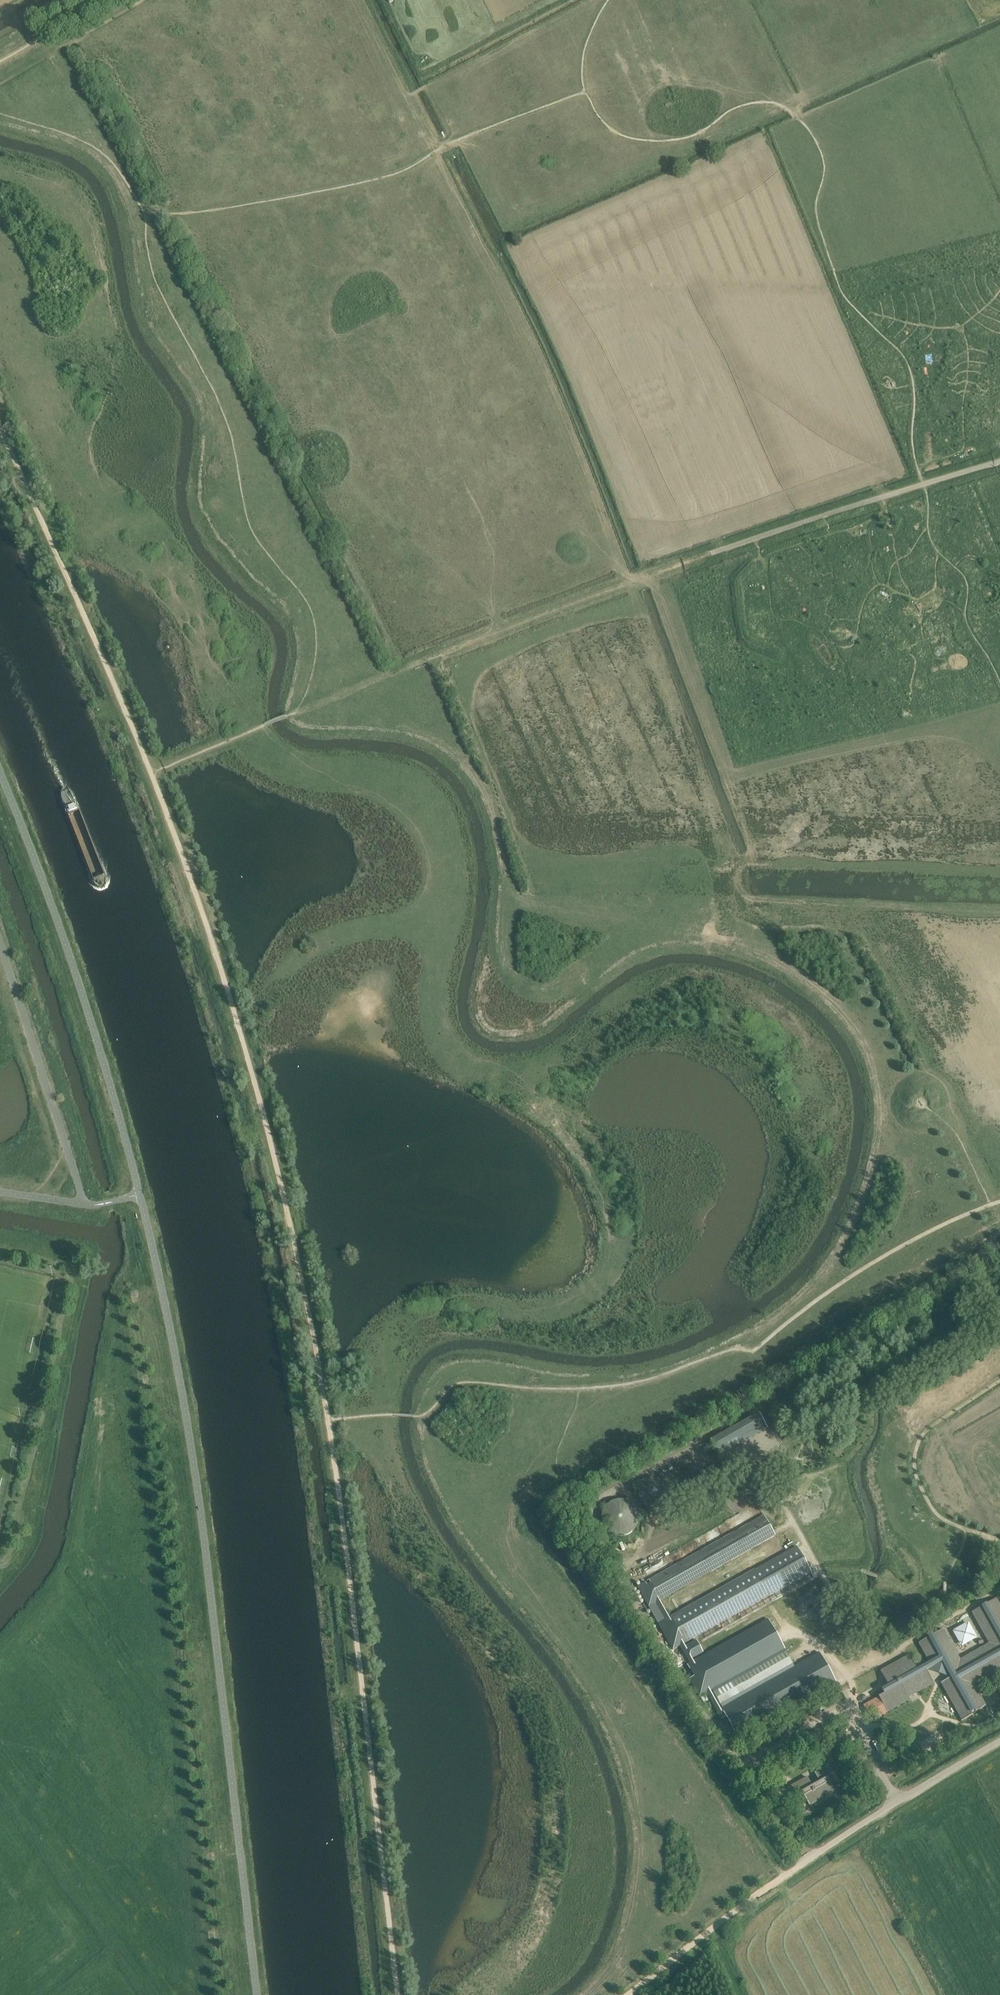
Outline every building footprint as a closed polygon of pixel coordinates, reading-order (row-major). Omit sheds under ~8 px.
[(719,1455),(767,1428),(759,1413),(711,1440),(719,1455)] [(639,1490),(638,1492),(639,1495),(639,1497),(640,1500),(642,1502),(644,1503),(646,1505),(648,1506),(650,1507),(653,1507),(655,1507),(658,1506),(660,1505),(662,1503),(664,1502),(666,1500),(667,1497),(667,1495),(668,1492),(667,1490),(667,1487),(666,1485),(664,1483),(662,1481),(660,1480),(658,1479),(655,1478),(653,1478),(650,1478),(648,1478),(646,1480),(644,1481),(642,1483),(640,1485),(639,1487),(639,1490)] [(636,1527),(637,1524),(638,1521),(638,1518),(638,1515),(637,1513),(636,1510),(634,1507),(632,1505),(630,1503),(627,1502),(624,1501),(622,1501),(619,1501),(616,1501),(613,1502),(610,1503),(608,1505),(606,1507),(604,1510),(603,1513),(602,1516),(602,1519),(602,1522),(603,1525),(605,1528),(607,1530),(609,1532),(611,1534),(614,1535),(617,1536),(620,1536),(623,1536),(626,1535),(629,1534),(632,1532),(634,1530),(636,1527)] [(738,1737),(828,1687),(837,1682),(820,1652),(811,1657),(795,1666),(720,1708),(710,1691),(785,1649),(768,1619),(694,1661),(692,1658),(703,1652),(697,1640),(686,1647),(684,1644),(811,1572),(797,1546),(669,1618),(659,1600),(754,1547),(754,1548),(776,1536),(764,1515),(743,1527),(650,1580),(652,1584),(648,1587),(645,1582),(638,1586),(649,1606),(659,1624),(673,1649),(680,1646),(690,1663),(688,1664),(694,1676),(690,1679),(695,1688),(700,1697),(707,1693),(721,1718),(726,1715),(738,1737)] [(880,1671),(889,1686),(882,1689),(884,1693),(879,1697),(886,1710),(909,1698),(908,1696),(933,1682),(927,1670),(930,1669),(939,1671),(949,1674),(951,1677),(942,1682),(964,1720),(972,1715),(971,1712),(975,1710),(975,1711),(984,1706),(971,1683),(999,1667),(999,1609),(994,1599),(971,1612),(989,1643),(960,1659),(943,1629),(933,1635),(932,1633),(927,1635),(928,1637),(918,1643),(929,1663),(917,1669),(909,1655),(880,1671)] [(710,1691),(720,1708),(795,1666),(785,1649),(710,1691)] [(827,1767),(815,1774),(819,1782),(812,1786),(808,1778),(790,1788),(796,1800),(804,1796),(808,1804),(834,1789),(830,1782),(831,1781),(829,1777),(832,1775),(827,1767)]
